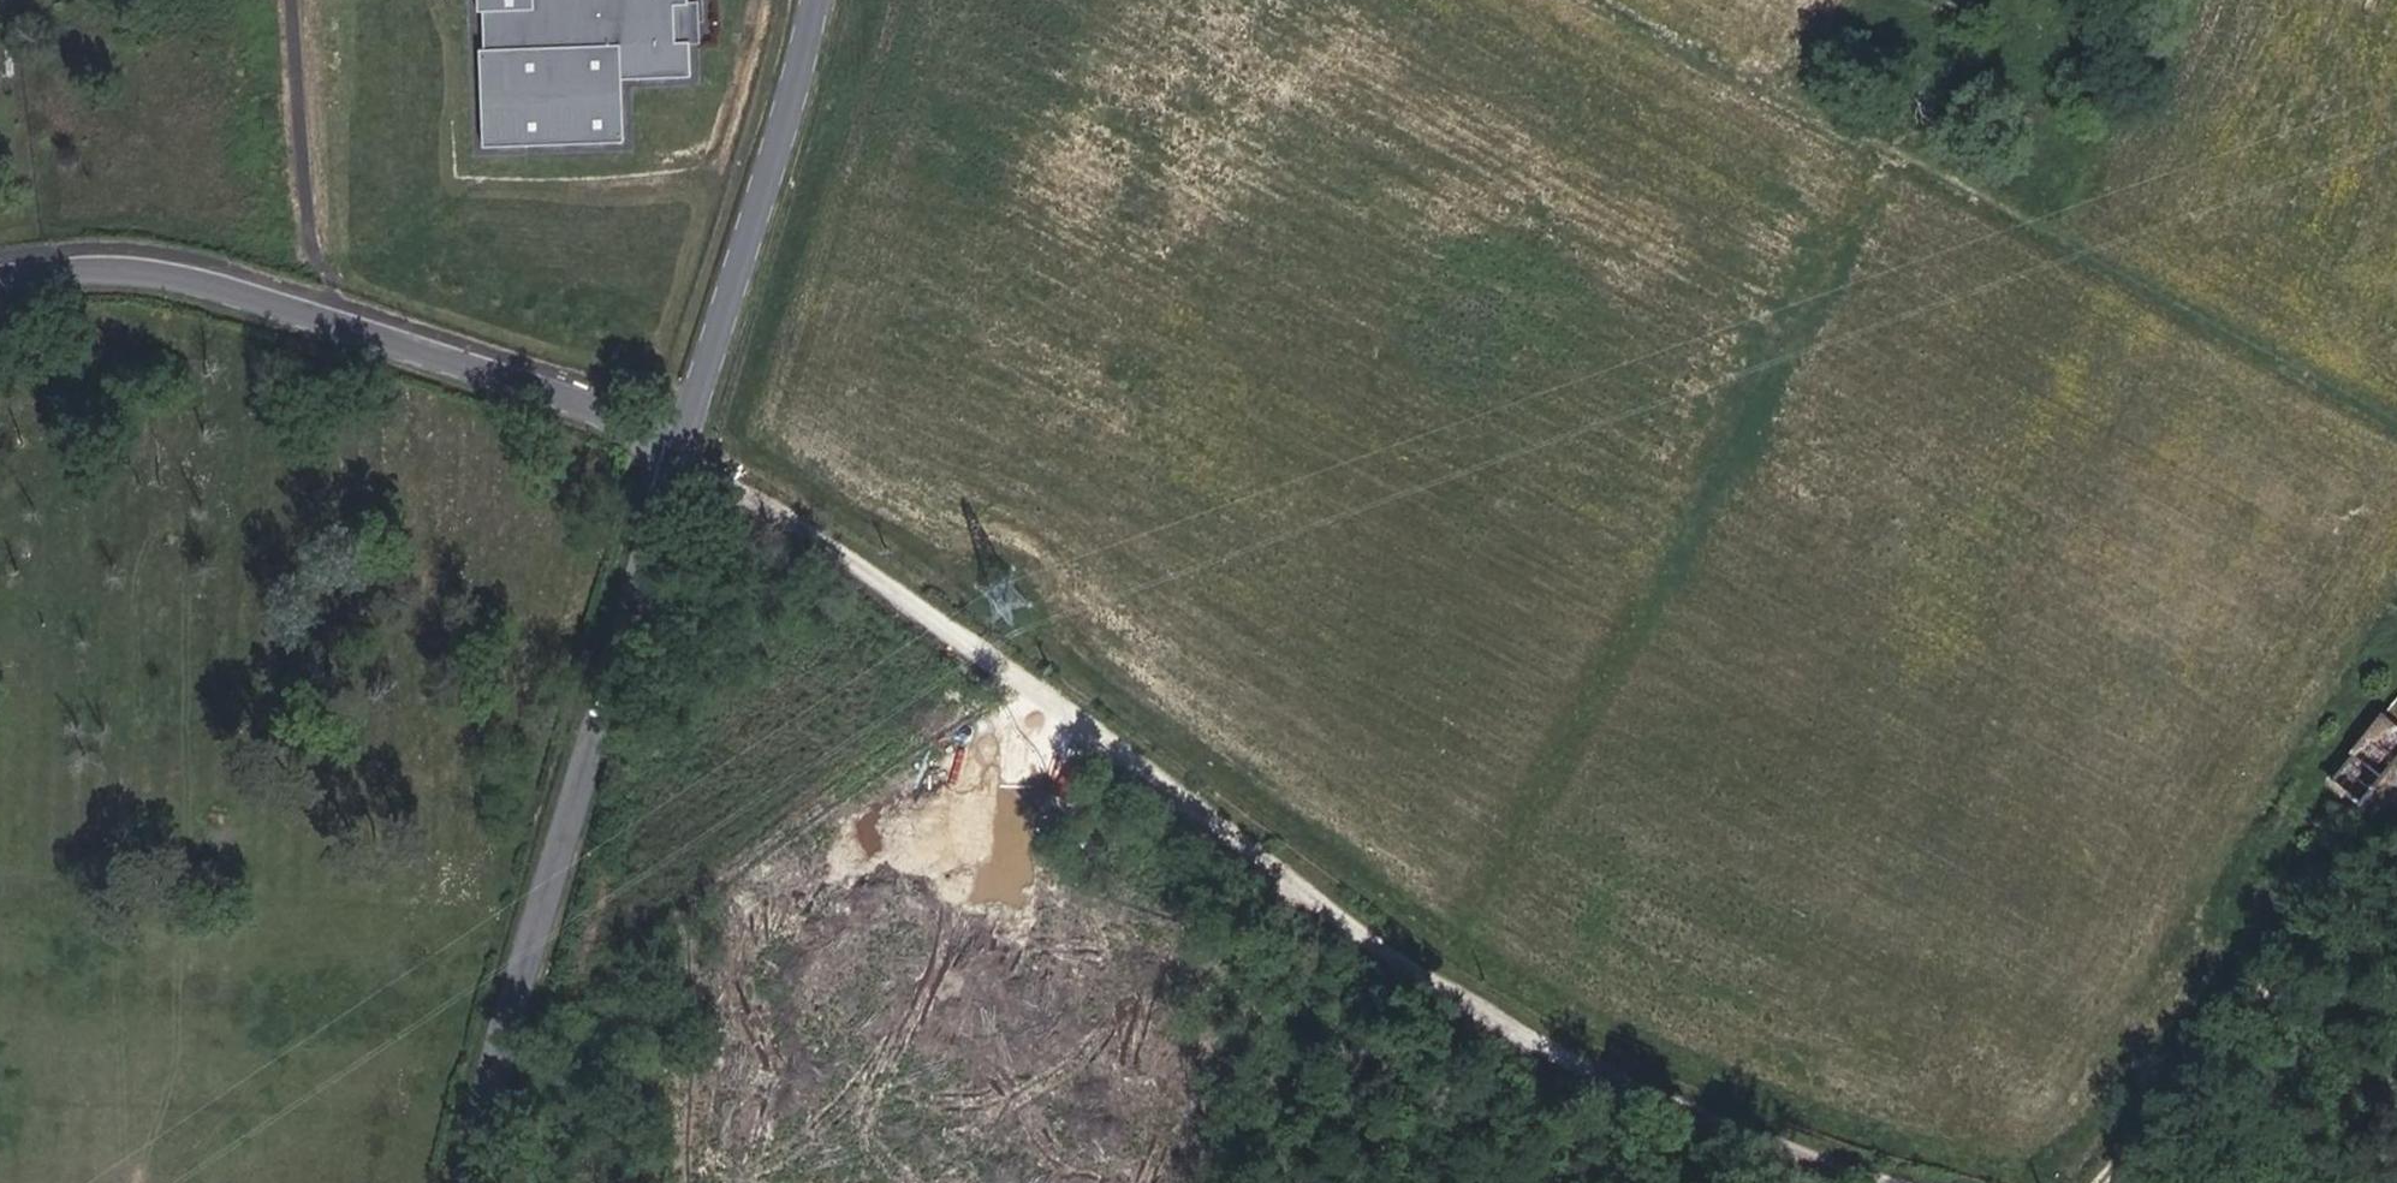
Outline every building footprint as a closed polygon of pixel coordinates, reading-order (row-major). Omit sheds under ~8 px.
[(2379,718),(2396,735),(2396,698),(2379,718)] [(2328,775),(2362,806),(2396,765),(2396,735),(2379,718),(2328,775)]
